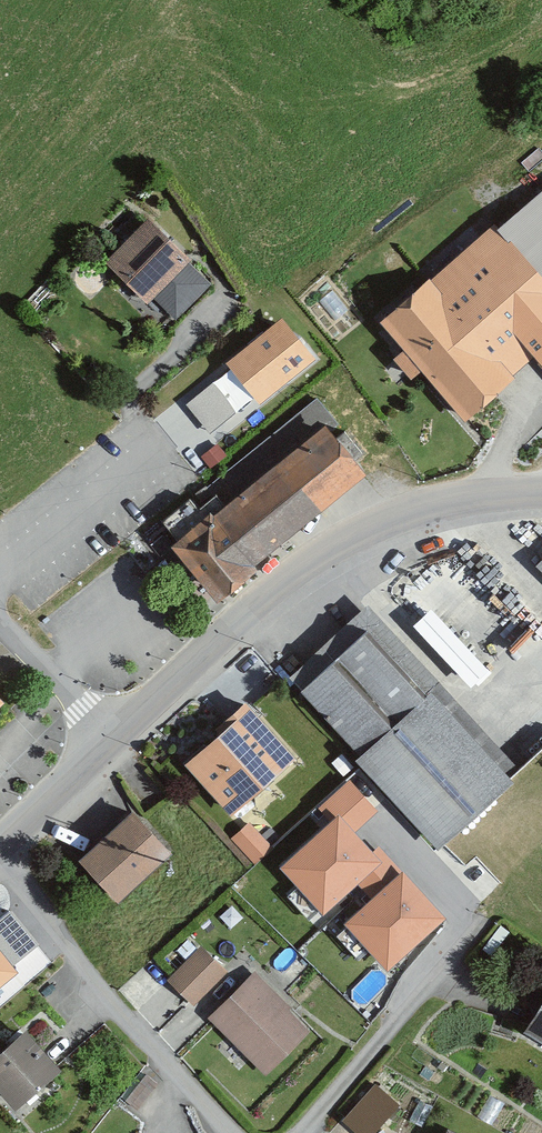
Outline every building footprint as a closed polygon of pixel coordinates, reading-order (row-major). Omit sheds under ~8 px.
[(99,247),(156,303),(195,263),(138,207),(99,247)] [(461,404),(530,344),(541,357),(541,292),(485,226),(383,314),(461,404)] [(290,311),(183,394),(214,433),(320,350),(290,311)] [(170,537),(208,585),(360,465),(321,417),(170,537)] [(541,563),(541,545),(533,554),(541,563)] [(289,672),(439,828),(497,772),(347,617),(289,672)] [(234,698),(178,743),(220,794),(276,748),(234,698)] [(75,850),(107,884),(154,839),(122,805),(75,850)] [(376,859),(338,817),(285,866),(324,907),(376,859)] [(247,819),(232,836),(252,854),(267,837),(247,819)] [(441,916),(402,874),(349,922),(387,964),(441,916)] [(161,967),(181,987),(209,957),(189,938),(161,967)] [(208,1006),(255,1055),(296,1016),(249,967),(208,1006)] [(541,1027),(541,998),(529,1019),(541,1027)] [(14,1022),(0,1033),(0,1087),(4,1092),(45,1060),(14,1022)] [(333,1107),(351,1125),(381,1095),(364,1077),(333,1107)] [(439,1132),(460,1132),(443,1124),(439,1132)]
